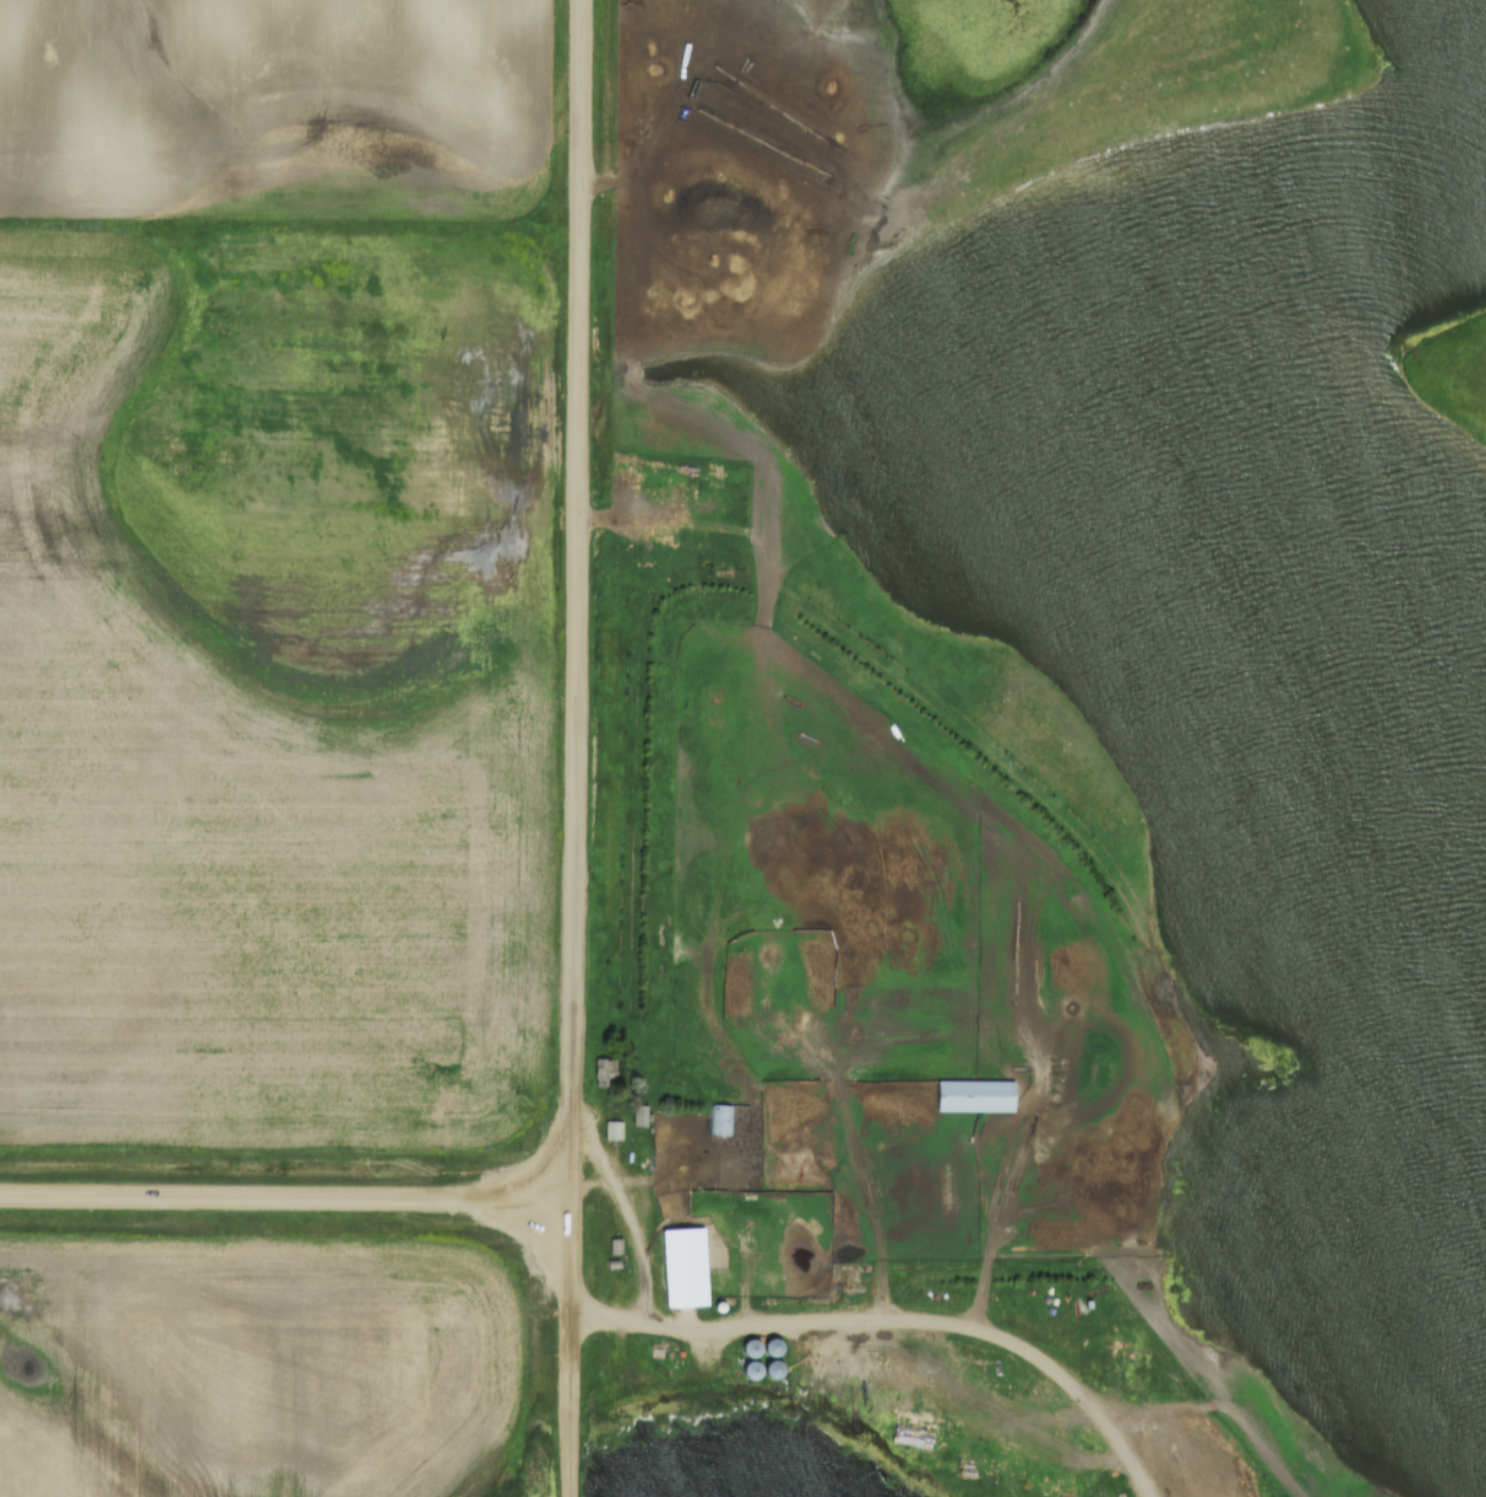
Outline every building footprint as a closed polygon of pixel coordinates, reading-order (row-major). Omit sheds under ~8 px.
[(616,1059),(595,1059),(595,1081),(616,1081),(616,1059)] [(934,1081),(934,1113),(1013,1113),(1013,1081),(934,1081)] [(733,1137),(733,1105),(711,1105),(711,1137),(733,1137)] [(621,1141),(621,1122),(604,1122),(604,1141),(621,1141)] [(607,1250),(618,1250),(618,1234),(607,1234),(607,1250)] [(668,1268),(698,1268),(698,1240),(668,1240),(668,1268)] [(693,1298),(693,1317),(706,1316),(706,1298),(693,1298)] [(754,1361),(758,1343),(743,1339),(739,1357),(754,1361)] [(777,1359),(779,1341),(764,1340),(762,1357),(777,1359)] [(747,1379),(758,1374),(752,1361),(741,1366),(747,1379)]
